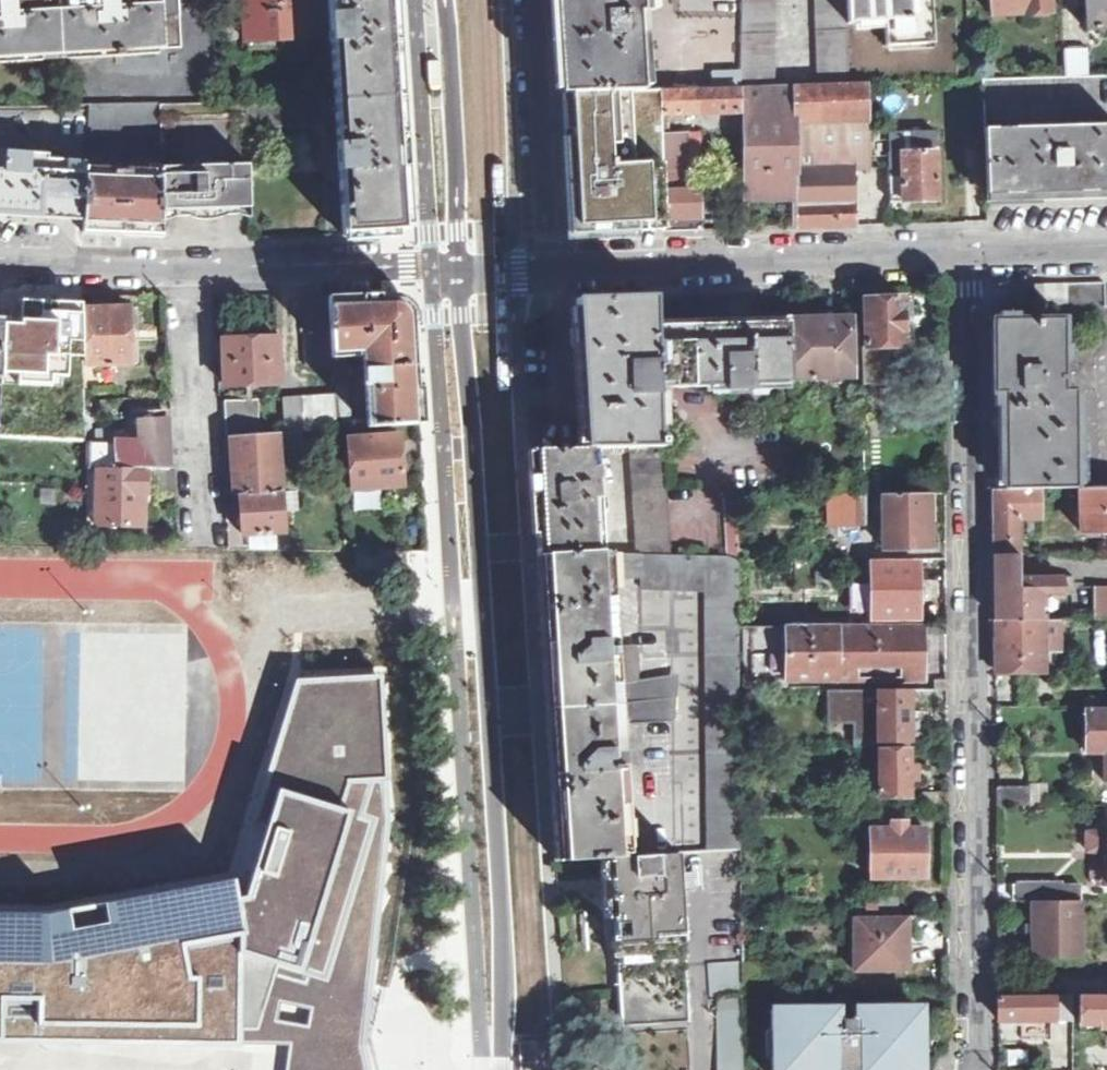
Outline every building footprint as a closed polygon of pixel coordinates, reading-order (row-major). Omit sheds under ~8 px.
[(72,57),(182,50),(179,4),(179,0),(0,0),(0,61),(72,57)] [(309,46),(306,0),(246,0),(249,49),(309,46)] [(248,103),(248,128),(337,125),(343,236),(379,233),(406,202),(403,158),(396,55),(395,42),(393,0),(328,0),(335,102),(248,103)] [(559,92),(661,90),(735,88),(740,89),(742,0),(555,0),(559,92)] [(740,89),(773,87),(775,0),(742,0),(740,89)] [(818,85),(851,84),(847,0),(815,0),(818,85)] [(851,84),(869,83),(869,86),(958,83),(954,0),(932,0),(934,46),(925,46),(923,0),(847,0),(851,84)] [(1050,0),(990,0),(990,16),(1050,14),(1050,0)] [(1076,9),(1085,10),(1087,30),(1106,28),(1106,0),(1075,0),(1076,9)] [(212,2),(179,4),(182,50),(72,57),(74,107),(90,106),(160,106),(217,105),(212,2)] [(1062,49),(1063,77),(1081,76),(1080,48),(1062,49)] [(818,85),(791,86),(792,115),(797,115),(799,171),(796,171),(798,227),(855,226),(854,169),(890,169),(891,201),(937,201),(936,131),(890,132),(890,154),(870,154),(869,86),(869,83),(851,84),(818,85)] [(773,87),(740,89),(744,228),(798,227),(796,171),(799,171),(797,115),(792,115),(791,86),(773,87)] [(559,92),(566,235),(665,232),(662,135),(661,90),(559,92)] [(161,168),(162,214),(206,213),(226,212),(250,212),(248,128),(248,103),(217,105),(160,106),(161,135),(161,168)] [(11,209),(67,212),(83,213),(86,165),(88,138),(90,106),(74,107),(0,108),(0,208),(11,209)] [(160,106),(90,106),(88,138),(161,135),(160,106)] [(1000,127),(1002,194),(1068,191),(1106,190),(1106,123),(1000,127)] [(665,232),(702,230),(701,189),(683,190),(683,157),(689,157),(688,133),(662,135),(665,232)] [(118,166),(86,165),(83,213),(83,232),(92,233),(163,236),(162,214),(161,168),(129,167),(129,173),(118,173),(118,166)] [(1066,283),(1068,301),(1036,302),(1036,319),(1063,319),(1063,317),(1094,317),(1101,326),(1102,341),(1093,351),(1065,351),(1065,390),(1074,390),(1076,487),(1081,487),(1106,486),(1106,282),(1066,283)] [(1065,284),(1036,285),(1036,302),(1068,301),(1066,283),(1065,283),(1065,284)] [(654,296),(576,299),(584,448),(594,447),(629,447),(664,447),(664,456),(699,454),(699,441),(657,443),(655,386),(671,385),(672,390),(723,386),(724,392),(750,392),(750,384),(789,384),(786,323),(653,328),(654,296)] [(903,297),(865,298),(866,349),(862,349),(863,353),(863,381),(914,380),(911,299),(903,300),(903,297)] [(395,299),(331,301),(332,329),(332,334),(333,367),(356,365),(359,428),(420,424),(416,373),(413,318),(395,299)] [(332,329),(331,301),(301,302),(302,314),(304,335),(332,334),(332,329)] [(88,388),(113,387),(113,364),(138,364),(137,307),(114,307),(86,308),(88,388)] [(82,319),(6,316),(2,459),(78,461),(82,319)] [(862,317),(790,320),(793,392),(804,392),(803,379),(852,377),(851,354),(863,353),(862,349),(862,317)] [(1076,487),(1074,390),(1065,390),(1065,351),(1064,319),(1063,319),(1036,319),(993,320),(993,375),(994,386),(994,393),(1005,393),(1005,489),(1037,488),(1052,488),(1076,487)] [(225,386),(280,384),(278,336),(254,338),(254,328),(240,328),(224,328),(225,386)] [(306,367),(333,367),(332,334),(304,335),(306,367)] [(281,433),(359,428),(356,365),(333,367),(335,396),(281,400),(281,433)] [(226,420),(259,417),(258,399),(225,400),(226,420)] [(158,406),(138,407),(139,455),(109,456),(108,445),(86,447),(87,470),(85,524),(143,526),(143,504),(156,504),(156,488),(176,488),(176,469),(170,468),(167,412),(159,413),(158,406)] [(231,437),(259,435),(259,417),(226,420),(227,436),(231,437)] [(283,491),(278,434),(259,435),(231,437),(234,495),(240,495),(283,491)] [(388,484),(404,484),(400,435),(348,439),(352,487),(378,485),(377,493),(389,492),(388,484)] [(603,551),(594,447),(584,448),(531,449),(534,497),(537,555),(603,551)] [(664,447),(629,447),(636,555),(670,556),(664,456),(664,447)] [(1081,487),(1084,533),(1106,532),(1106,486),(1081,487)] [(994,489),(993,491),(995,555),(1019,554),(1018,517),(1038,517),(1037,488),(1005,489),(994,489)] [(300,510),(298,490),(283,491),(240,495),(242,534),(285,532),(284,511),(300,510)] [(929,493),(826,495),(826,523),(869,523),(870,501),(882,501),(883,548),(930,547),(929,493)] [(636,555),(609,554),(607,551),(603,551),(537,555),(543,640),(545,679),(555,861),(611,857),(741,849),(740,688),(739,627),(739,558),(670,556),(636,555)] [(1019,554),(995,555),(995,565),(995,576),(996,621),(1044,620),(1043,595),(1073,594),(1073,576),(1023,577),(1023,564),(1023,554),(1019,554)] [(918,563),(871,564),(873,619),(919,618),(918,563)] [(1093,587),(1094,620),(1106,620),(1106,587),(1093,587)] [(1044,620),(996,621),(996,671),(1045,671),(1044,658),(1044,620)] [(1062,620),(1044,620),(1044,658),(1057,658),(1063,653),(1062,620)] [(922,625),(739,627),(740,688),(786,688),(786,680),(923,679),(922,625)] [(319,724),(315,655),(0,673),(0,742),(319,724)] [(908,691),(831,692),(832,718),(859,719),(859,740),(909,740),(908,691)] [(1106,753),(1106,712),(1085,712),(1086,752),(1104,753),(1106,753)] [(909,750),(882,749),(882,797),(909,796),(909,781),(918,781),(917,765),(909,765),(909,750)] [(381,922),(376,776),(311,779),(317,925),(381,922)] [(1028,787),(997,787),(997,805),(1028,806),(1028,787)] [(47,804),(15,810),(18,825),(50,820),(47,804)] [(898,822),(870,822),(870,878),(926,877),(926,829),(898,829),(898,822)] [(1086,852),(1106,852),(1106,832),(1086,832),(1086,852)] [(741,849),(611,857),(624,1069),(744,1069),(743,986),(742,965),(742,944),(741,849)] [(244,1047),(245,1031),(256,1029),(277,962),(246,954),(244,877),(52,911),(0,909),(0,1041),(244,1047)] [(1049,883),(1016,883),(1016,901),(1033,901),(1071,902),(1080,902),(1083,902),(1083,888),(1050,887),(1049,883)] [(898,897),(863,898),(863,916),(898,916),(898,897)] [(1072,956),(1082,957),(1080,902),(1071,902),(1033,901),(1033,924),(1033,925),(1034,926),(1034,956),(1072,956)] [(863,916),(855,917),(854,972),(909,971),(909,947),(916,946),(916,916),(898,916),(863,916)] [(381,922),(317,925),(324,1069),(388,1069),(381,922)] [(1050,1019),(1054,1019),(1053,997),(998,996),(998,1020),(1022,1020),(1050,1019)] [(1053,997),(1054,1019),(1073,1020),(1073,996),(1053,997)] [(1079,997),(1080,1023),(1099,1024),(1100,1032),(1106,1032),(1106,996),(1079,997)] [(771,1011),(772,1069),(837,1069),(836,1048),(861,1048),(861,1069),(921,1069),(920,1009),(860,1010),(860,1018),(837,1018),(837,1010),(771,1011)] [(1050,1019),(1022,1020),(1022,1040),(1050,1039),(1050,1019)] [(1006,1050),(1006,1065),(1027,1065),(1027,1050),(1006,1050)]
